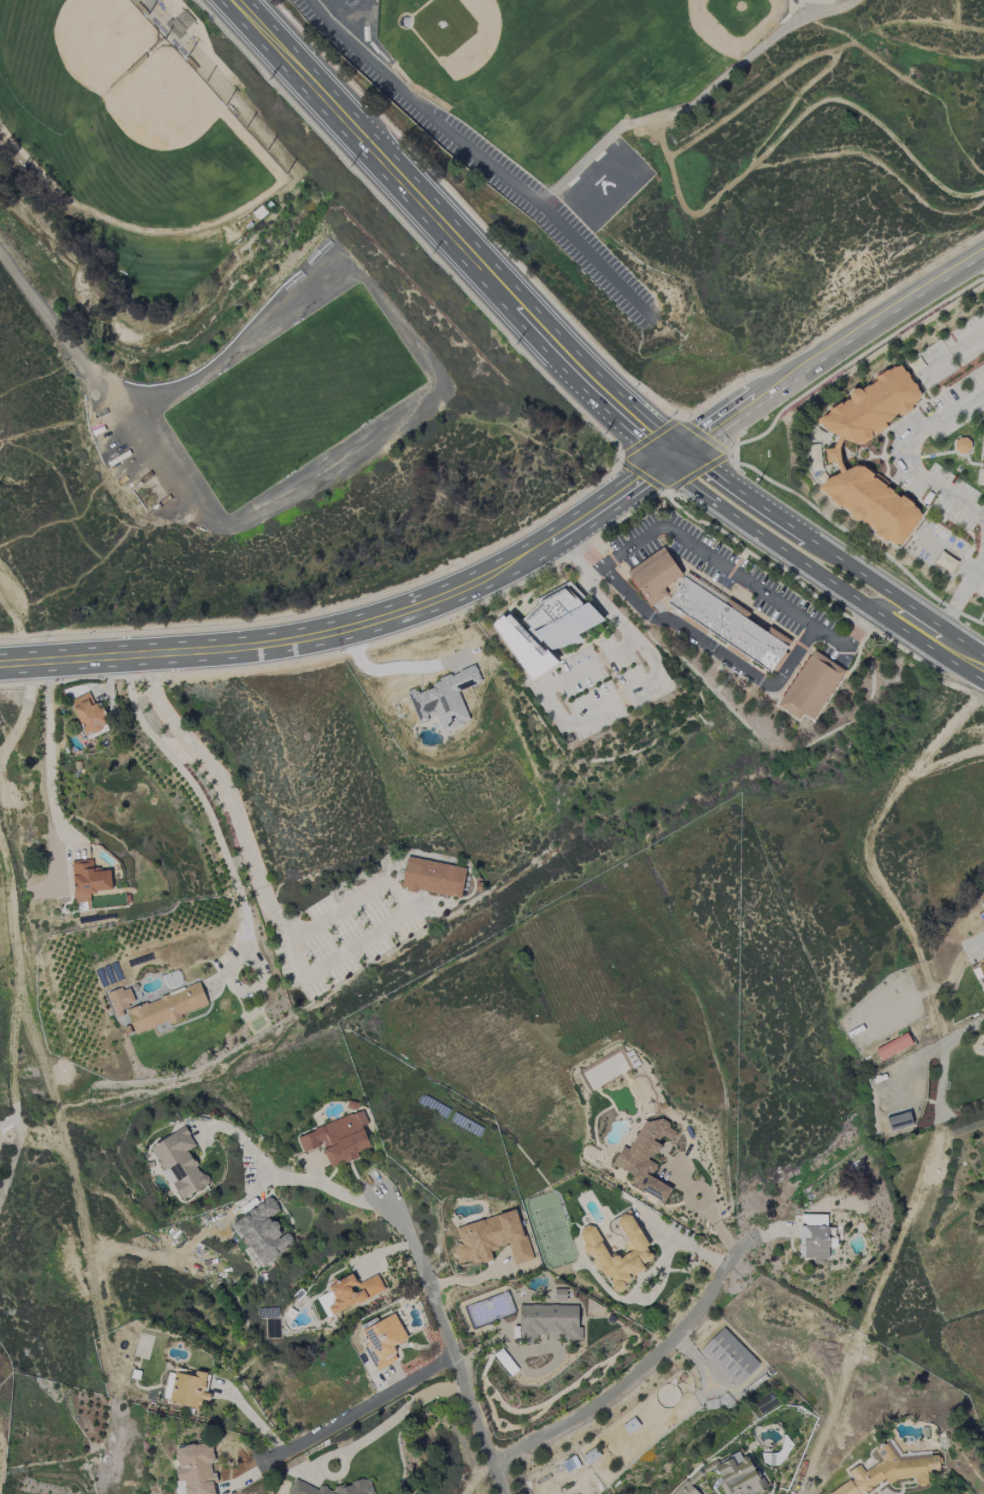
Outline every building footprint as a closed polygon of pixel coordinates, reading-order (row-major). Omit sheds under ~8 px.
[(166,25),(169,29),(174,25),(181,32),(176,36),(180,41),(185,36),(184,34),(194,24),(195,23),(184,11),(183,12),(172,22),(170,20),(166,25)] [(169,29),(168,30),(175,37),(176,36),(181,32),(174,25),(169,29)] [(126,72),(128,74),(130,77),(148,59),(144,55),(126,72)] [(856,446),(843,439),(839,436),(834,436),(830,434),(825,432),(822,427),(820,421),(822,419),(821,418),(829,413),(828,411),(840,403),(842,406),(849,401),(849,399),(849,395),(851,391),(855,390),(858,389),(861,390),(863,393),(879,383),(877,380),(889,372),(891,375),(902,369),(924,400),(913,408),(916,412),(904,420),(900,415),(886,425),(889,429),(877,437),(874,432),(871,434),(875,440),(864,447),(861,443),(856,446)] [(839,436),(843,439),(839,448),(833,448),(834,445),(839,436)] [(957,445),(957,452),(961,456),(969,456),(973,451),(973,445),(968,441),(962,441),(957,445)] [(839,448),(833,448),(824,449),(826,463),(834,462),(840,462),(839,448)] [(834,462),(839,473),(845,471),(840,462),(834,462)] [(856,467),(845,471),(839,473),(827,478),(822,484),(822,486),(817,492),(825,498),(827,495),(832,500),(830,503),(841,512),(844,508),(850,513),(850,515),(851,518),(852,521),(855,523),(858,524),(861,525),(863,524),(877,534),(875,536),(887,544),(888,541),(897,547),(922,513),(914,508),(917,504),(906,496),(904,498),(903,497),(901,499),(892,494),(893,492),(889,489),(891,485),(879,477),(876,481),(874,479),(877,475),(866,467),(865,469),(862,467),(860,469),(856,467)] [(630,578),(628,574),(632,571),(663,549),(665,551),(666,553),(630,578)] [(935,563),(951,573),(958,562),(941,552),(935,563)] [(630,578),(634,583),(651,607),(668,595),(663,589),(672,583),(682,576),(666,553),(630,578)] [(684,578),(687,574),(726,599),(722,604),(684,578)] [(672,583),(678,587),(684,578),(683,577),(682,576),(672,583)] [(684,578),(678,587),(667,603),(684,615),(706,629),(722,604),(684,578)] [(560,585),(567,581),(580,592),(587,600),(585,601),(581,604),(575,598),(572,599),(562,588),(560,585)] [(539,601),(538,598),(560,585),(562,588),(539,601)] [(539,606),(541,604),(539,601),(562,588),(572,599),(575,598),(581,604),(532,631),(523,621),(539,606)] [(745,619),(748,613),(726,599),(722,604),(742,617),(745,619)] [(548,651),(539,640),(532,631),(581,604),(585,601),(602,619),(601,620),(577,634),(582,642),(580,642),(551,650),(548,651)] [(523,621),(539,606),(536,604),(521,618),(522,619),(523,621)] [(722,604),(742,617),(736,628),(757,642),(764,631),(765,632),(780,643),(777,648),(782,652),(769,670),(767,672),(747,658),(727,644),(707,630),(706,629),(722,604)] [(507,613),(514,620),(530,638),(526,642),(503,617),(507,613)] [(503,617),(501,615),(492,626),(527,677),(530,681),(555,661),(546,651),(540,656),(526,642),(503,617)] [(707,630),(704,635),(681,620),(684,615),(706,629),(707,630)] [(536,644),(538,641),(539,640),(532,631),(523,621),(522,619),(520,620),(519,621),(516,617),(514,620),(530,638),(536,644)] [(742,617),(745,619),(746,620),(753,624),(757,627),(764,631),(757,642),(736,628),(742,617)] [(765,632),(769,627),(790,641),(786,647),(780,643),(765,632)] [(536,644),(542,650),(544,649),(546,651),(540,656),(526,642),(530,638),(536,644)] [(786,647),(782,652),(777,648),(780,643),(786,647)] [(747,658),(744,663),(724,649),(727,644),(747,658)] [(776,704),(814,651),(844,671),(827,694),(810,719),(801,712),(796,719),(776,704)] [(782,652),(786,654),(773,672),(769,670),(782,652)] [(459,691),(482,683),(476,668),(416,690),(416,689),(407,692),(419,724),(429,720),(426,714),(435,711),(442,731),(470,721),(459,691)] [(102,708),(96,710),(90,693),(71,699),(84,735),(109,726),(102,708)] [(402,887),(407,888),(406,891),(416,893),(417,890),(426,891),(460,897),(464,871),(465,868),(407,858),(402,887)] [(134,1035),(181,1018),(180,1014),(207,1005),(200,984),(126,1010),(134,1035)] [(129,986),(107,994),(116,1019),(124,1016),(121,1008),(135,1003),(129,986)] [(880,1060),(912,1045),(907,1033),(875,1049),(880,1060)] [(370,1148),(362,1126),(368,1124),(363,1111),(297,1135),(303,1153),(322,1146),(330,1168),(359,1158),(357,1153),(370,1148)] [(912,1125),(908,1111),(886,1117),(890,1131),(912,1125)] [(665,1202),(672,1188),(650,1178),(656,1164),(650,1161),(659,1144),(658,1143),(661,1136),(672,1141),(676,1132),(667,1128),(668,1126),(646,1115),(629,1150),(621,1146),(612,1165),(633,1175),(628,1185),(665,1202)] [(150,1147),(180,1200),(208,1184),(188,1150),(196,1146),(185,1127),(150,1147)] [(232,1223),(262,1266),(295,1244),(287,1232),(283,1235),(271,1217),(280,1210),(271,1197),(232,1223)] [(455,1227),(460,1247),(454,1248),(458,1264),(470,1261),(471,1266),(493,1260),(490,1250),(509,1245),(515,1265),(531,1260),(518,1210),(455,1227)] [(584,1247),(612,1293),(630,1284),(629,1276),(634,1275),(644,1270),(643,1263),(652,1262),(651,1257),(647,1248),(647,1246),(629,1211),(618,1216),(619,1225),(628,1242),(624,1244),(629,1253),(626,1255),(609,1257),(594,1225),(587,1226),(580,1230),(580,1236),(583,1242),(584,1247)] [(828,1215),(800,1215),(800,1248),(804,1248),(804,1258),(813,1258),(813,1261),(828,1261),(828,1248),(836,1248),(836,1238),(828,1238),(828,1215)] [(578,1305),(519,1305),(519,1341),(535,1341),(535,1334),(563,1334),(563,1340),(582,1341),(582,1328),(578,1328),(578,1305)] [(407,1339),(396,1314),(363,1329),(370,1345),(365,1348),(375,1371),(398,1360),(392,1346),(407,1339)] [(759,1363),(723,1328),(700,1351),(737,1387),(759,1363)] [(175,1373),(170,1403),(200,1408),(202,1400),(206,1400),(210,1373),(195,1371),(195,1376),(175,1373)] [(885,1479),(888,1485),(898,1479),(915,1478),(915,1485),(928,1485),(927,1475),(938,1469),(937,1455),(900,1457),(891,1441),(879,1448),(886,1460),(864,1473),(860,1464),(850,1470),(850,1480),(827,1493),(861,1493),(885,1479)] [(213,1483),(215,1482),(213,1464),(215,1464),(211,1442),(174,1448),(177,1468),(174,1468),(178,1493),(215,1493),(213,1483)] [(691,1486),(707,1472),(717,1469),(724,1493),(729,1493),(732,1493),(733,1493),(751,1493),(762,1491),(766,1487),(763,1477),(756,1479),(749,1456),(743,1457),(739,1454),(701,1465),(670,1493),(699,1493),(691,1486)] [(288,1493),(373,1493),(370,1479),(335,1487),(333,1491),(320,1486),(318,1490),(294,1479),(288,1493)]
